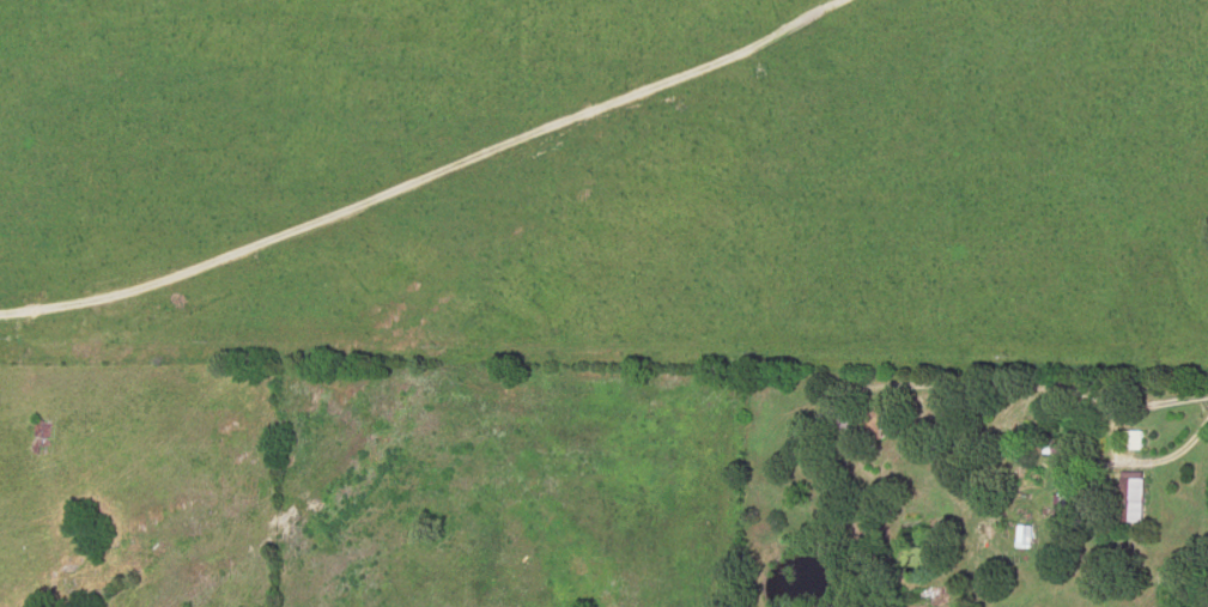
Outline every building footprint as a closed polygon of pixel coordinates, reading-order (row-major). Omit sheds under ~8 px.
[(1033,526),(1018,525),(1017,549),(1032,549),(1033,526)]
